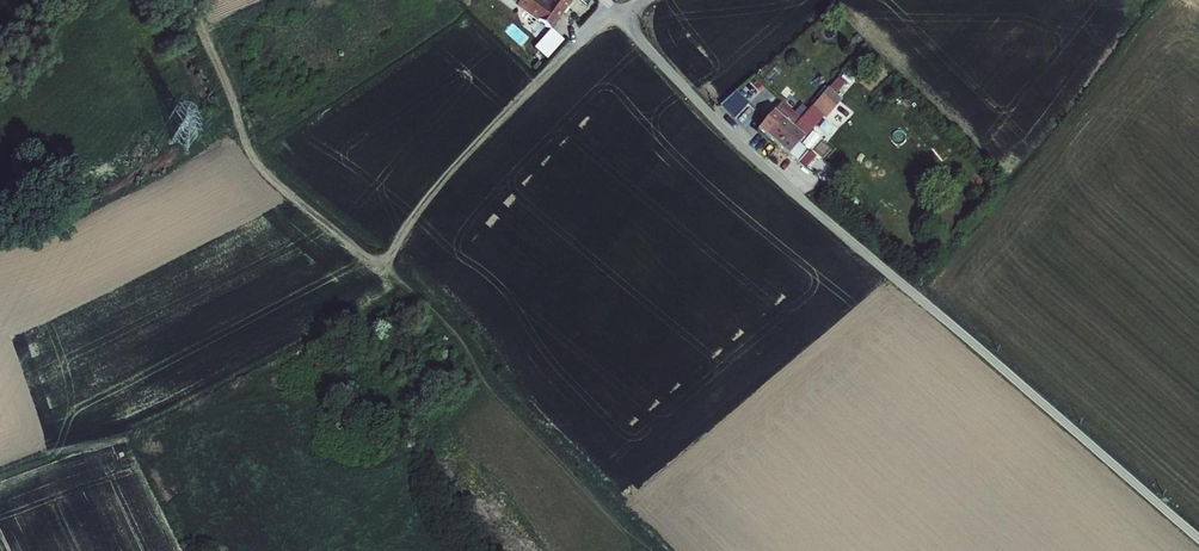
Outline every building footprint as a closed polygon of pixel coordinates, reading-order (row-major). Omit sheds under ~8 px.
[(584,0),(560,0),(556,5),(558,7),(549,17),(530,0),(529,0),(520,10),(553,38),(578,5),(584,0)] [(1010,13),(1019,7),(1013,0),(1003,0),(1001,2),(1010,13)] [(735,91),(719,105),(732,119),(747,104),(735,91)] [(779,147),(811,110),(796,95),(785,106),(790,111),(777,124),(771,119),(760,130),(779,147)] [(814,106),(811,110),(779,147),(798,164),(808,153),(799,145),(806,137),(803,134),(810,126),(813,130),(826,117),(814,106)] [(826,117),(813,130),(827,143),(840,129),(826,117)] [(409,445),(410,454),(423,453),(423,444),(409,445)]
